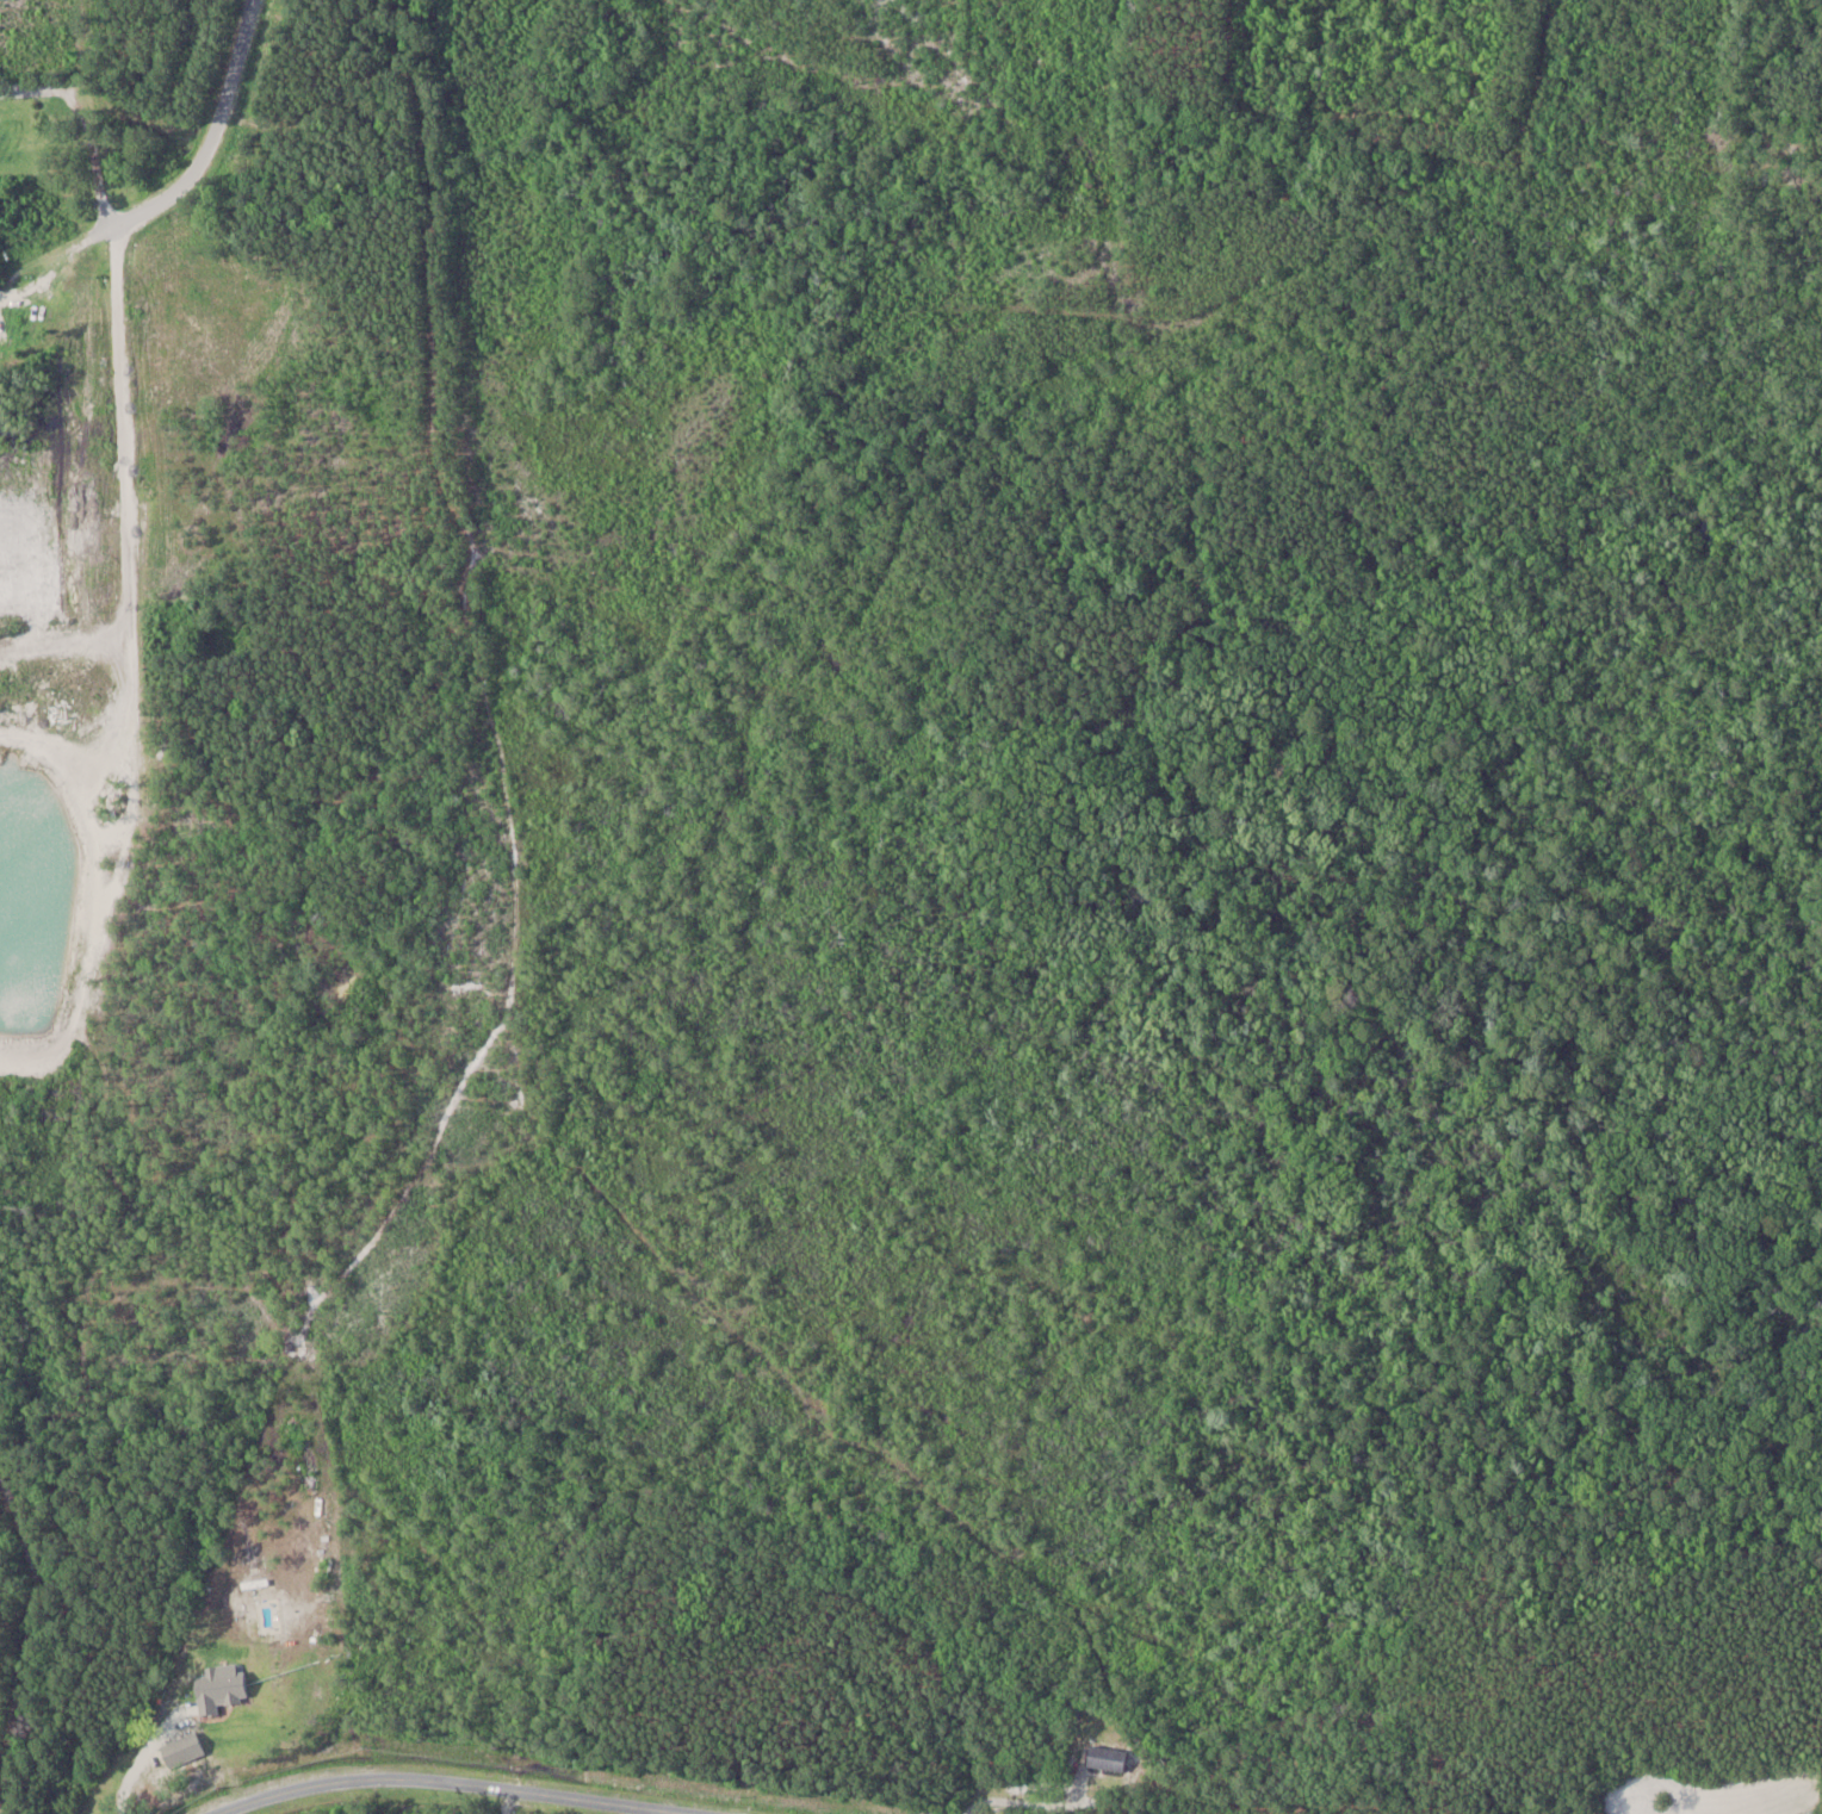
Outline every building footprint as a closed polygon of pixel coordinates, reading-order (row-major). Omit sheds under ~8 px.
[(34,205),(47,237),(55,234),(42,202),(34,205)] [(1087,1766),(1125,1769),(1127,1747),(1089,1744),(1087,1766)]
